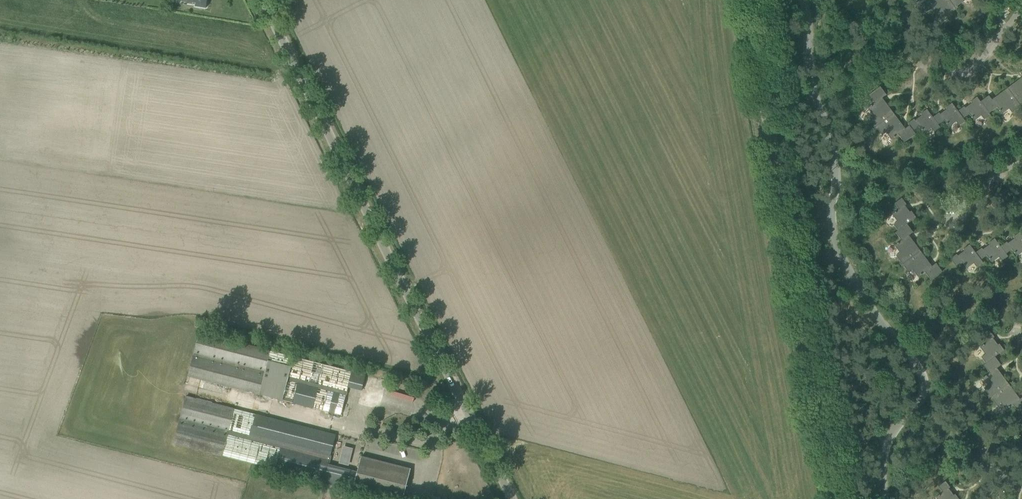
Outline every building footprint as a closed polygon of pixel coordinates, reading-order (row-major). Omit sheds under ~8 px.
[(949,0),(930,0),(927,3),(925,0),(919,0),(914,3),(923,15),(931,9),(936,16),(943,11),(946,15),(952,10),(953,11),(956,9),(949,0)] [(956,9),(958,8),(957,6),(964,1),(963,0),(949,0),(956,9)] [(1008,88),(1021,107),(1021,80),(1021,81),(1020,79),(1008,88)] [(873,125),(875,128),(894,113),(885,101),(883,102),(881,99),(886,95),(880,86),(869,95),(875,103),(868,108),(873,115),(870,118),(874,124),(873,125)] [(981,102),(990,113),(998,107),(1003,114),(1010,109),(1013,113),(1019,108),(1020,109),(1021,108),(1021,107),(1008,88),(996,97),(997,99),(994,102),(989,96),(981,102)] [(965,107),(958,112),(964,119),(970,115),(975,121),(982,116),(985,120),(991,115),(990,113),(981,102),(977,97),(971,102),(973,105),(967,110),(965,107)] [(939,113),(934,117),(939,124),(944,120),(949,127),(956,122),(959,125),(965,121),(964,119),(958,112),(952,103),(946,108),(948,110),(941,116),(939,113)] [(909,124),(910,125),(914,131),(920,126),(925,133),(932,128),(935,132),(941,127),(939,124),(934,117),(927,109),(921,114),(923,117),(917,122),(915,119),(909,124)] [(894,113),(875,128),(877,130),(878,129),(883,135),(887,132),(892,139),(899,134),(905,142),(916,133),(914,131),(910,125),(904,129),(902,126),(903,125),(894,113)] [(893,224),(898,230),(907,224),(916,217),(911,211),(908,213),(904,206),(906,204),(902,198),(894,203),(899,209),(892,214),(897,221),(893,224)] [(899,263),(901,265),(920,251),(911,239),(910,240),(907,236),(913,232),(907,224),(898,230),(895,232),(901,240),(894,245),(899,252),(895,255),(900,262),(899,263)] [(1000,246),(1006,254),(1012,249),(1017,256),(1021,252),(1021,235),(1020,232),(1013,237),(1015,240),(1010,244),(1009,245),(1007,242),(1000,246)] [(982,248),(975,253),(981,260),(987,255),(992,262),(999,257),(1002,261),(1008,256),(1006,254),(1000,246),(994,238),(988,243),(990,246),(984,251),(982,248)] [(981,260),(975,253),(969,244),(963,249),(965,252),(959,257),(957,254),(950,259),(956,266),(962,261),(967,268),(974,263),(977,267),(983,262),(981,260)] [(920,251),(901,265),(902,267),(904,266),(908,273),(912,270),(917,277),(924,272),(930,280),(942,272),(936,263),(930,267),(927,264),(929,263),(920,251)] [(981,357),(986,363),(995,357),(1004,350),(999,344),(996,346),(992,339),(994,337),(990,331),(982,336),(987,342),(980,347),(985,354),(981,357)] [(187,376),(341,415),(348,387),(362,390),(365,375),(199,333),(187,376)] [(987,396),(989,398),(1008,384),(999,372),(998,373),(995,369),(1001,365),(995,357),(986,363),(983,365),(989,373),(982,378),(988,385),(984,388),(988,395),(987,396)] [(989,398),(991,400),(992,399),(997,406),(1001,403),(1006,410),(1013,405),(1019,413),(1021,410),(1021,397),(1018,400),(1016,397),(1017,396),(1008,384),(989,398)] [(395,386),(394,393),(413,398),(415,392),(395,386)] [(173,444),(353,489),(357,472),(328,464),(336,435),(185,396),(173,444)] [(353,489),(392,498),(403,498),(410,469),(361,456),(357,472),(353,489)] [(955,494),(952,496),(947,489),(950,487),(945,481),(938,486),(943,492),(936,497),(937,498),(959,498),(955,494)]
